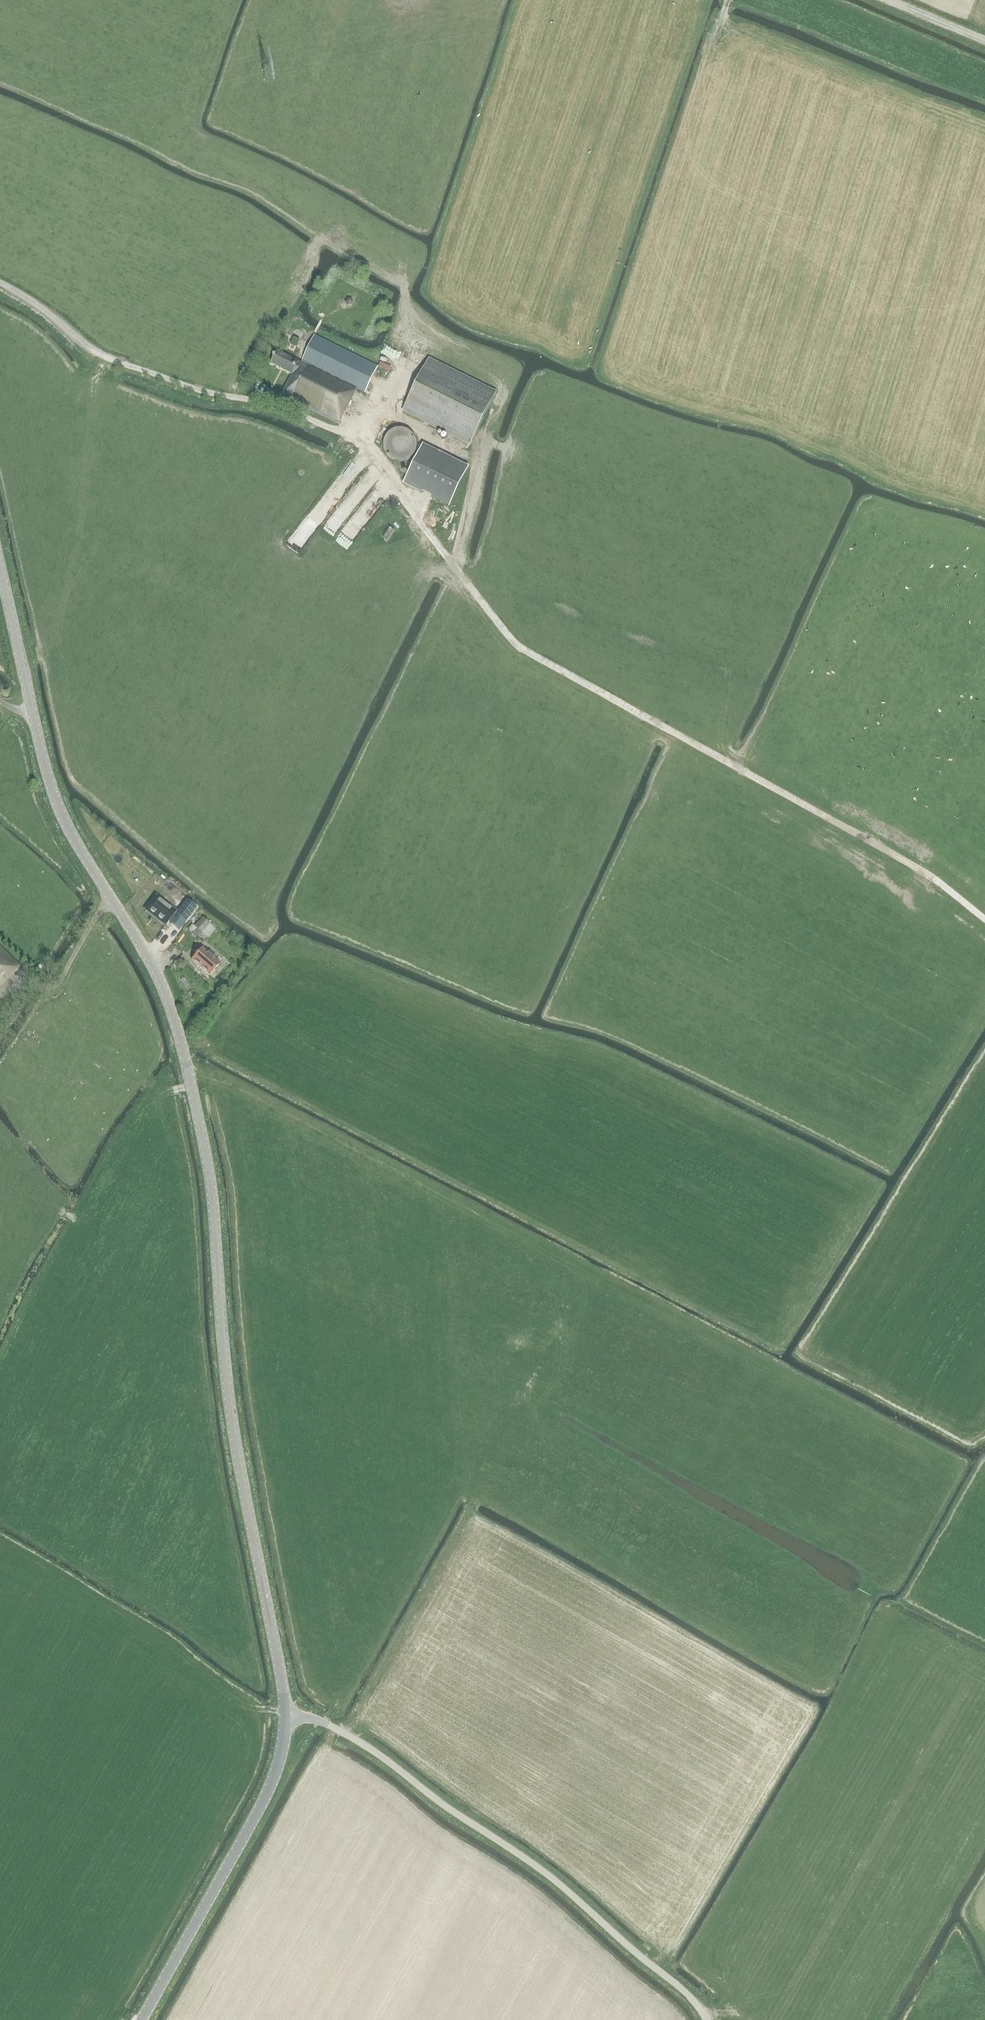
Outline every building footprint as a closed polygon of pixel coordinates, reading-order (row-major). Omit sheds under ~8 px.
[(339,424),(357,388),(366,392),(378,366),(315,335),(301,363),(278,350),(271,363),(292,374),(281,395),(339,424)] [(385,353),(380,362),(391,367),(396,358),(385,353)] [(404,410),(471,443),(478,429),(497,391),(429,358),(404,410)] [(417,446),(417,444),(417,443),(417,441),(417,439),(416,438),(415,436),(414,435),(413,434),(413,433),(411,432),(410,431),(409,430),(408,429),(405,428),(404,428),(403,428),(401,428),(399,428),(398,428),(396,429),(395,429),(393,430),(392,430),(391,431),(390,432),(389,434),(388,435),(387,436),(386,438),(385,439),(385,441),(385,442),(385,444),(385,446),(385,447),(386,449),(386,450),(386,451),(387,452),(388,454),(389,455),(390,456),(391,457),(393,458),(394,459),(396,459),(398,460),(399,460),(400,460),(402,460),(403,460),(404,460),(407,459),(409,458),(410,458),(411,457),(412,456),(413,454),(414,453),(415,452),(416,450),(417,448),(417,447),(417,446)] [(469,467),(423,444),(403,484),(422,493),(423,492),(431,496),(430,498),(449,507),(469,467)] [(155,896),(145,910),(165,925),(175,911),(155,896)] [(197,907),(187,900),(170,922),(179,929),(197,907)] [(209,924),(202,917),(194,926),(196,928),(201,933),(209,924)] [(21,966),(0,946),(0,986),(21,966)] [(191,960),(209,975),(220,963),(214,958),(215,956),(209,951),(208,953),(202,948),(191,960)]
